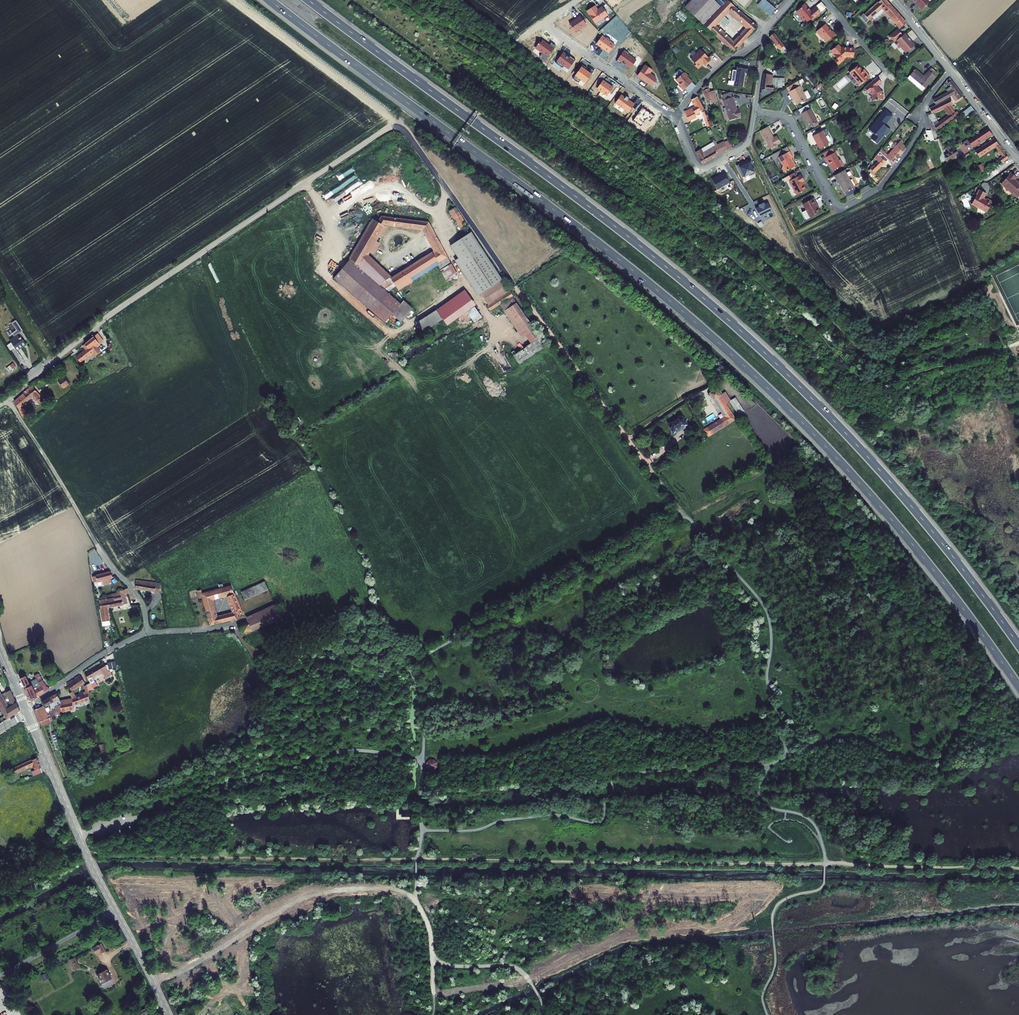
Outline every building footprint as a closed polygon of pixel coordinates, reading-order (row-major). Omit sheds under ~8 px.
[(732,51),(757,26),(728,0),(689,0),(683,6),(732,51)] [(765,0),(756,0),(755,1),(769,15),(774,9),(765,0)] [(886,0),(880,0),(865,14),(864,13),(861,16),(870,26),(878,19),(874,15),(884,7),(898,23),(903,19),(895,10),(886,0)] [(917,6),(916,7),(920,10),(928,2),(926,0),(912,0),(917,6)] [(810,10),(803,3),(799,6),(800,7),(795,12),(802,19),(801,19),(804,23),(810,18),(811,20),(825,7),(820,1),(810,10)] [(595,24),(608,15),(602,6),(598,9),(595,5),(587,11),(595,24)] [(576,32),(587,25),(580,15),(569,23),(576,32)] [(831,30),(825,23),(816,31),(816,32),(822,39),(823,37),(827,41),(835,33),(832,30),(831,30)] [(902,34),(897,29),(888,35),(897,46),(899,44),(905,52),(913,45),(909,40),(909,39),(908,37),(907,38),(903,33),(902,34)] [(774,33),(769,36),(781,53),(786,50),(774,33)] [(615,44),(602,35),(596,44),(609,53),(615,44)] [(546,61),(556,45),(551,42),(549,45),(542,40),(540,43),(540,42),(536,49),(542,53),(540,57),(546,61)] [(841,49),(837,45),(832,49),(832,51),(835,54),(834,55),(836,58),(835,59),(835,61),(836,63),(839,63),(843,59),(845,56),(853,56),(853,47),(843,47),(841,49)] [(709,59),(699,48),(689,57),(695,63),(694,64),(697,68),(700,65),(700,64),(702,62),(704,64),(709,59)] [(569,70),(575,60),(566,55),(567,53),(563,50),(556,62),(569,70)] [(630,69),(636,60),(624,51),(618,60),(630,69)] [(636,77),(652,87),(656,80),(655,76),(651,73),(654,69),(644,63),(636,77)] [(748,65),(738,63),(738,70),(737,70),(734,86),(743,87),(745,71),(748,71),(748,65)] [(858,65),(849,72),(860,85),(870,76),(864,69),(862,70),(858,65)] [(585,83),(592,73),(581,66),(574,76),(585,83)] [(921,73),(915,69),(907,78),(923,90),(935,75),(928,70),(923,76),(920,75),(921,73)] [(687,83),(678,73),(670,80),(676,87),(675,88),(677,92),(687,83)] [(773,74),(764,73),(761,93),(770,95),(771,91),(773,91),(774,88),(783,87),(783,79),(775,80),(774,85),(772,85),(773,74)] [(877,77),(864,88),(869,93),(870,92),(871,95),(873,101),(883,99),(883,98),(884,98),(883,91),(881,91),(879,88),(879,87),(878,87),(878,86),(877,86),(878,85),(878,86),(882,82),(877,77)] [(965,96),(950,78),(947,81),(953,90),(949,92),(933,102),(935,106),(952,97),(954,100),(954,99),(957,102),(965,96)] [(606,97),(613,87),(603,80),(596,89),(606,97)] [(796,80),(785,86),(791,97),(791,96),(795,103),(806,97),(796,80)] [(708,85),(701,88),(706,102),(713,100),(713,102),(717,101),(713,90),(710,91),(708,85)] [(731,98),(729,93),(721,96),(723,100),(722,101),(730,121),(741,117),(739,109),(736,110),(732,97),(731,98)] [(628,113),(635,104),(628,99),(630,98),(626,95),(625,98),(621,95),(615,104),(628,113)] [(703,109),(696,96),(691,99),(695,106),(691,108),(684,113),(688,121),(695,118),(694,115),(697,112),(701,110),(706,128),(709,127),(703,109)] [(951,100),(930,110),(933,116),(946,109),(951,116),(936,128),(939,133),(957,118),(958,119),(961,117),(959,114),(956,116),(949,107),(954,105),(951,100)] [(809,107),(799,112),(801,116),(802,115),(808,125),(816,120),(809,107)] [(977,111),(973,107),(966,113),(969,118),(977,111)] [(654,116),(643,108),(634,121),(641,125),(645,119),(650,122),(654,116)] [(885,109),(869,130),(875,134),(872,139),(877,143),(889,128),(885,125),(892,115),(885,109)] [(767,125),(759,129),(769,147),(780,141),(775,134),(772,136),(767,125)] [(822,129),(811,135),(814,141),(815,140),(816,143),(818,148),(827,143),(827,141),(823,133),(824,132),(822,129)] [(993,138),(988,131),(969,145),(971,148),(966,151),(964,148),(959,151),(964,158),(993,138)] [(715,140),(719,152),(731,147),(728,138),(715,140)] [(697,150),(697,149),(696,149),(697,152),(704,163),(718,155),(717,153),(719,152),(715,140),(702,148),(697,150)] [(999,140),(979,153),(983,159),(1000,147),(1007,156),(1003,159),(1005,162),(1012,157),(999,140)] [(888,155),(882,149),(878,153),(880,155),(875,159),(878,161),(869,170),(873,176),(875,174),(874,172),(888,159),(892,163),(905,146),(900,142),(888,155)] [(832,151),(830,147),(821,152),(825,160),(826,160),(832,169),(842,164),(839,158),(838,159),(833,151),(832,151)] [(788,150),(777,156),(781,164),(781,167),(783,171),(794,164),(790,157),(792,156),(788,150)] [(956,152),(944,161),(948,168),(955,163),(954,162),(960,158),(956,152)] [(749,160),(738,165),(744,177),(755,172),(749,160)] [(985,164),(981,167),(986,174),(990,172),(985,164)] [(843,169),(833,174),(836,181),(837,180),(843,192),(853,186),(843,169)] [(718,189),(731,182),(724,170),(711,177),(718,189)] [(793,171),(787,174),(790,179),(787,180),(795,194),(805,188),(801,181),(803,179),(800,173),(795,176),(793,171)] [(347,172),(334,184),(339,189),(352,177),(347,172)] [(357,176),(339,190),(344,197),(362,182),(357,176)] [(1006,176),(996,187),(1012,202),(1018,194),(1018,191),(1011,183),(1012,181),(1006,176)] [(984,194),(977,191),(970,205),(984,213),(990,202),(984,199),(984,200),(981,199),(984,194)] [(812,196),(801,202),(804,209),(805,209),(809,216),(819,210),(815,203),(816,202),(812,196)] [(772,212),(768,202),(765,203),(764,202),(757,205),(758,206),(755,208),(759,218),(772,212)] [(528,345),(511,356),(517,367),(547,347),(505,290),(475,246),(464,230),(450,210),(443,215),(455,232),(442,239),(446,245),(462,236),(464,239),(457,244),(467,260),(457,266),(474,292),(475,291),(486,307),(485,308),(488,314),(498,307),(520,340),(524,338),(528,345)] [(433,261),(444,281),(454,276),(425,223),(372,218),(347,260),(330,280),(383,324),(390,316),(399,324),(410,310),(401,302),(398,306),(376,286),(386,276),(365,255),(374,239),(377,240),(383,230),(380,228),(383,225),(418,229),(430,251),(387,276),(392,288),(421,272),(419,269),(433,261)] [(479,318),(458,285),(444,294),(451,304),(454,303),(461,313),(464,312),(471,323),(479,318)] [(434,310),(415,323),(422,333),(441,320),(434,310)] [(14,322),(9,325),(14,333),(9,336),(11,339),(6,342),(14,353),(24,347),(16,336),(21,333),(14,322)] [(483,329),(471,336),(473,339),(485,331),(483,329)] [(102,344),(98,337),(82,348),(85,352),(75,359),(79,364),(92,355),(94,358),(99,355),(96,350),(99,348),(99,346),(102,344)] [(500,347),(494,351),(506,371),(511,368),(505,357),(506,356),(500,347)] [(62,379),(57,383),(62,390),(68,385),(62,379)] [(14,403),(22,419),(28,416),(25,411),(20,410),(19,408),(31,401),(35,405),(36,405),(38,408),(43,403),(41,400),(39,401),(30,389),(22,395),(22,397),(14,403)] [(735,427),(716,395),(709,400),(723,424),(702,436),(706,443),(735,427)] [(739,416),(745,412),(736,396),(730,400),(739,416)] [(686,429),(681,420),(668,428),(671,431),(669,432),(674,440),(685,433),(683,431),(686,429)] [(110,576),(89,578),(90,585),(110,581),(110,576)] [(158,581),(140,581),(140,589),(158,590),(158,586),(159,586),(159,583),(158,583),(158,581)] [(264,581),(240,591),(244,599),(267,589),(264,581)] [(104,601),(94,602),(97,617),(98,624),(105,622),(103,609),(125,603),(123,595),(128,593),(126,589),(104,599),(104,601)] [(205,601),(210,622),(224,619),(224,615),(215,616),(214,610),(222,608),(231,604),(236,615),(243,612),(233,589),(205,601)] [(247,621),(237,625),(242,635),(279,620),(274,608),(246,619),(247,621)] [(57,697),(43,704),(44,710),(54,706),(56,712),(59,711),(60,714),(70,710),(69,708),(87,702),(86,695),(87,695),(93,692),(90,686),(106,678),(108,675),(107,666),(103,667),(103,669),(100,669),(99,668),(84,676),(88,685),(86,686),(83,687),(85,696),(79,698),(75,691),(69,694),(71,700),(58,704),(57,697)] [(80,675),(68,683),(72,690),(84,682),(80,675)] [(23,679),(18,681),(29,703),(43,694),(40,689),(33,693),(30,688),(28,689),(23,679)] [(7,720),(19,710),(17,702),(16,703),(10,690),(5,692),(8,701),(4,703),(0,695),(0,708),(7,720)] [(43,707),(34,709),(37,722),(39,722),(41,727),(52,724),(50,719),(47,719),(43,707)] [(35,758),(18,766),(22,773),(33,768),(34,771),(40,769),(35,758)] [(433,759),(429,759),(426,763),(426,767),(429,770),(434,770),(437,767),(437,762),(433,759)] [(94,972),(99,983),(105,980),(105,978),(109,976),(105,966),(94,972)]
